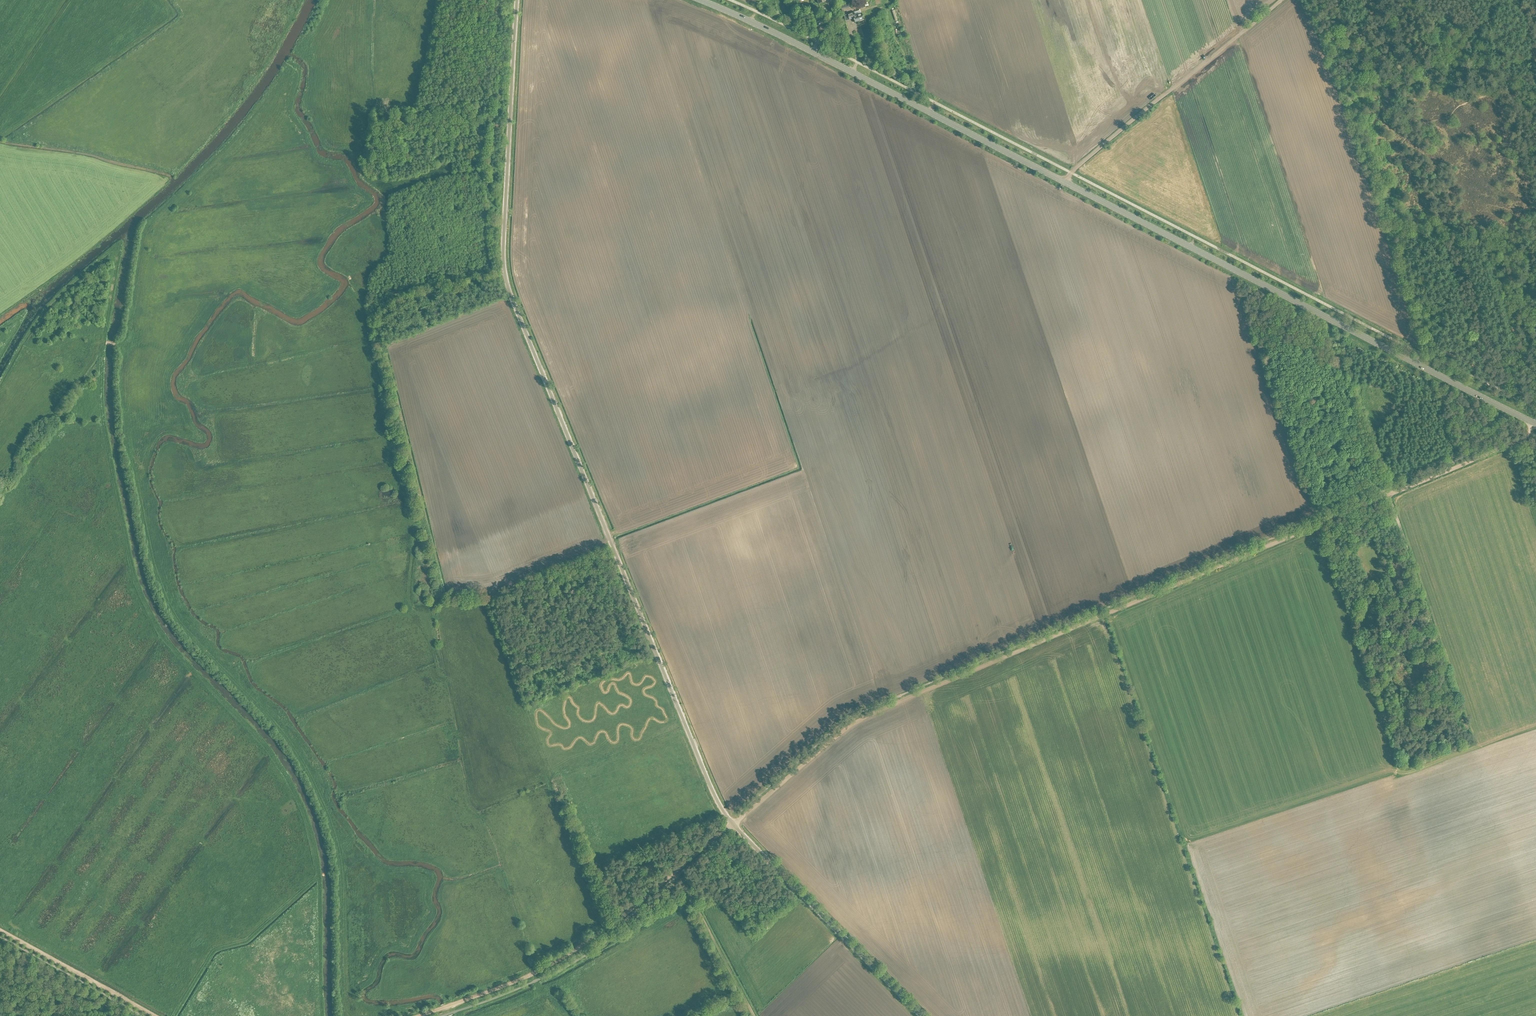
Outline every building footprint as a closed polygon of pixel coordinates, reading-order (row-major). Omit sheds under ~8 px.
[(847,14),(843,16),(845,21),(849,20),(853,19),(855,23),(864,20),(862,13),(855,15),(854,12),(847,14)]
